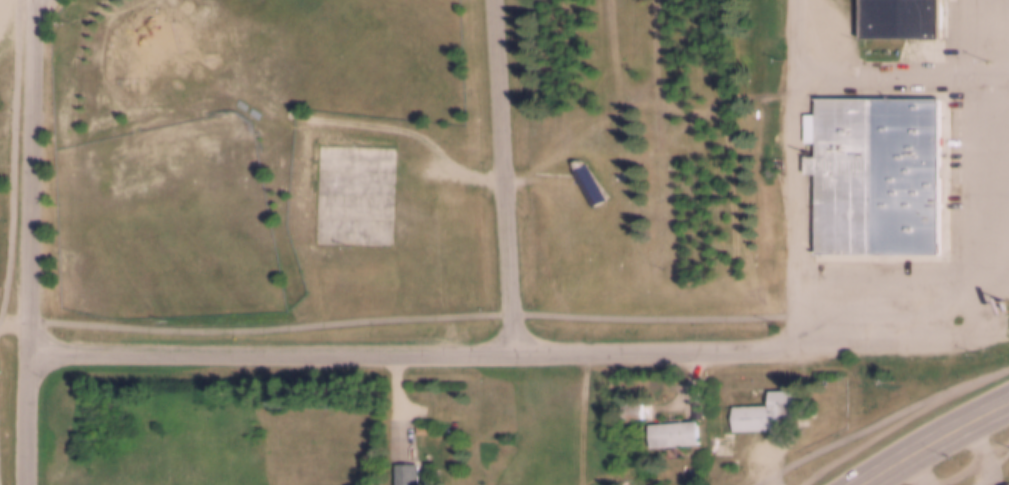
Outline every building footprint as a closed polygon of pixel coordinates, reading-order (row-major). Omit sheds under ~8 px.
[(860,39),(860,0),(936,0),(936,40),(860,39)] [(815,115),(815,100),(938,99),(938,254),(815,255),(815,176),(803,176),(803,157),(816,157),(816,142),(804,143),(804,115),(815,115)] [(573,169),(585,162),(605,197),(593,204),(573,169)] [(784,406),(776,413),(776,428),(732,428),(732,403),(768,403),(768,388),(795,388),(795,406),(784,406)] [(621,396),(642,396),(642,424),(621,424),(621,396)] [(647,421),(696,418),(698,441),(649,444),(647,421)] [(418,462),(418,484),(395,484),(395,462),(418,462)]
